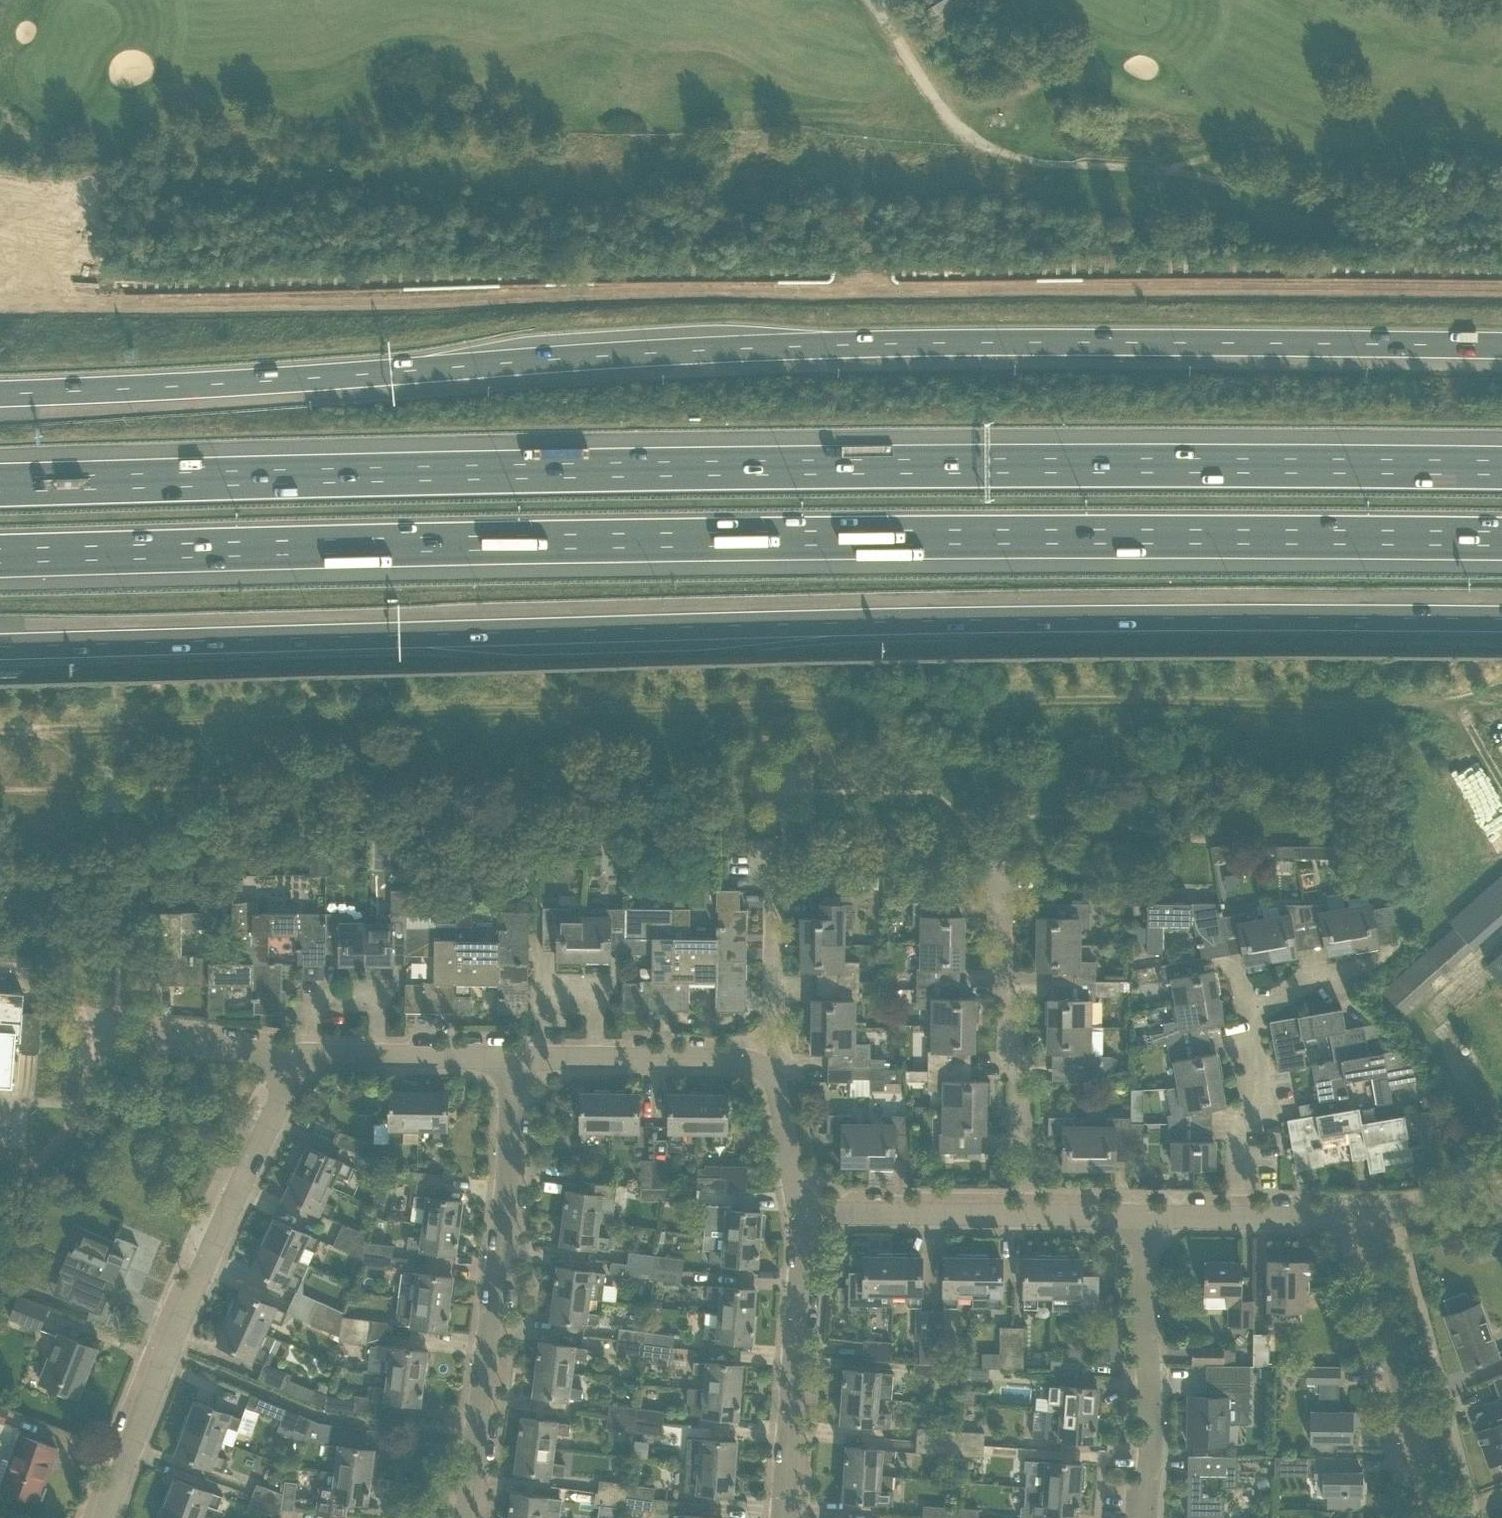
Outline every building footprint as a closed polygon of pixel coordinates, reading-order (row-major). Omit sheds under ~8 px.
[(929,23),(968,0),(915,0),(929,23)] [(558,845),(559,833),(544,833),(543,845),(558,845)] [(597,834),(585,834),(584,846),(597,847),(597,834)] [(310,873),(326,873),(327,838),(311,838),(310,873)] [(1227,858),(1224,844),(1210,846),(1212,861),(1227,858)] [(1294,858),(1292,846),(1276,845),(1276,858),(1294,858)] [(422,846),(409,847),(409,867),(409,890),(429,890),(429,866),(422,846)] [(1292,846),(1294,858),(1324,858),(1324,846),(1292,846)] [(1501,921),(1501,875),(1449,922),(1454,927),(1472,947),(1501,921)] [(233,880),(233,891),(243,891),(243,880),(233,880)] [(437,903),(450,903),(450,888),(437,888),(437,903)] [(691,909),(674,909),(673,938),(674,938),(674,959),(746,960),(747,909),(740,909),(740,890),(717,889),(717,910),(719,910),(719,938),(691,937),(691,909)] [(326,931),(326,912),(233,912),(233,895),(232,895),(231,961),(252,961),(252,962),(269,962),(269,933),(302,934),(302,946),(298,946),(297,963),(326,964),(326,931)] [(931,902),(913,902),(913,927),(923,927),(923,943),(962,943),(963,916),(931,916),(931,902)] [(1226,934),(1222,917),(1220,903),(1147,902),(1146,953),(1162,954),(1163,923),(1195,924),(1201,959),(1229,954),(1226,934)] [(1039,917),(1038,944),(1078,944),(1079,928),(1088,928),(1089,903),(1070,903),(1070,917),(1039,917)] [(802,917),(802,944),(842,945),(843,928),(853,929),(853,905),(834,904),(834,918),(802,917)] [(1306,923),(1303,905),(1280,905),(1278,905),(1280,916),(1263,919),(1270,959),(1297,954),(1292,926),(1306,923)] [(1352,949),(1345,911),(1328,914),(1326,905),(1303,905),(1306,923),(1320,921),(1325,953),(1352,949)] [(1400,922),(1397,907),(1373,911),(1372,906),(1345,911),(1352,949),(1378,944),(1374,920),(1388,917),(1389,924),(1400,922)] [(567,908),(543,907),(543,926),(557,926),(556,958),(559,958),(558,964),(580,964),(580,958),(583,958),(584,918),(567,918),(567,908)] [(583,958),(610,958),(611,937),(626,937),(626,927),(626,909),(584,908),(584,918),(583,958)] [(653,952),(653,982),(623,982),(623,1010),(673,1011),(674,971),(674,959),(674,938),(673,938),(674,909),(626,908),(626,909),(626,927),(626,937),(625,952),(653,952)] [(528,962),(529,911),(500,911),(500,931),(504,931),(504,940),(471,939),(471,911),(456,910),(456,922),(456,939),(457,939),(457,961),(528,962)] [(210,912),(160,911),(159,984),(209,985),(209,971),(209,961),(209,956),(189,956),(189,961),(180,961),(180,927),(210,928),(210,912)] [(326,912),(326,931),(339,931),(339,963),(366,963),(366,923),(350,923),(350,913),(326,912)] [(1245,913),(1222,917),(1226,934),(1238,932),(1244,963),(1270,959),(1263,919),(1247,922),(1245,913)] [(366,923),(366,963),(369,963),(369,969),(390,970),(390,964),(393,964),(393,932),(406,932),(407,932),(407,927),(407,914),(382,914),(382,923),(366,923)] [(405,984),(405,1012),(456,1012),(457,971),(457,961),(457,939),(456,939),(456,922),(436,922),(436,927),(407,927),(407,932),(406,932),(406,955),(434,955),(434,971),(433,981),(422,981),(422,984),(405,984)] [(1454,927),(1405,971),(1382,991),(1400,1012),(1472,947),(1454,927)] [(917,969),(917,971),(917,988),(935,989),(935,970),(962,970),(962,943),(923,943),(922,969),(917,969)] [(842,945),(802,944),(802,971),(841,972),(841,981),(860,981),(860,962),(842,961),(842,945)] [(1038,944),(1038,971),(1077,971),(1077,980),(1095,980),(1095,961),(1078,961),(1078,944),(1038,944)] [(1489,965),(1501,981),(1501,954),(1489,965)] [(674,959),(674,971),(673,1011),(688,1011),(689,980),(715,980),(715,1011),(745,1011),(746,971),(746,960),(674,959)] [(209,971),(209,985),(208,1013),(224,1013),(225,984),(251,984),(251,1000),(253,1000),(253,1013),(281,1014),(282,962),(275,962),(269,962),(252,962),(252,961),(231,961),(209,961),(209,971)] [(457,971),(456,1012),(471,1013),(471,983),(505,983),(505,995),(497,995),(497,1013),(528,1013),(528,963),(528,962),(457,961),(457,971)] [(1181,976),(1180,971),(1178,962),(1160,965),(1164,989),(1174,987),(1177,1004),(1216,997),(1212,970),(1181,976)] [(1050,999),(1049,1026),(1089,1026),(1090,1000),(1095,1000),(1095,997),(1119,998),(1119,993),(1128,993),(1128,981),(1095,980),(1077,980),(1076,999),(1050,999)] [(814,999),(813,1026),(853,1027),(853,1001),(859,1001),(860,981),(841,981),(841,1000),(814,999)] [(893,983),(879,983),(879,998),(892,998),(893,983)] [(896,988),(896,996),(907,996),(907,988),(896,988)] [(935,989),(917,988),(917,1008),(934,1008),(934,1025),(973,1025),(973,1022),(979,1022),(979,1001),(974,1001),(974,998),(935,998),(935,989)] [(37,1052),(39,1052),(42,1014),(40,1014),(22,1013),(24,994),(0,992),(0,1040),(20,1042),(19,1051),(22,1051),(37,1052)] [(1216,997),(1177,1004),(1179,1019),(1163,1022),(1166,1043),(1184,1039),(1185,1044),(1198,1041),(1197,1037),(1206,1036),(1205,1026),(1221,1023),(1221,1021),(1225,1020),(1221,999),(1217,1000),(1216,997)] [(1345,1031),(1345,1028),(1341,1009),(1269,1021),(1278,1072),(1306,1067),(1301,1039),(1329,1034),(1334,1061),(1334,1062),(1350,1059),(1350,1058),(1368,1055),(1363,1028),(1345,1031)] [(928,1051),(928,1069),(946,1069),(946,1052),(973,1052),(973,1025),(934,1025),(934,1051),(928,1051)] [(853,1027),(813,1026),(813,1054),(851,1054),(851,1068),(869,1069),(870,1069),(885,1069),(885,1055),(870,1055),(870,1043),(853,1043),(853,1027)] [(1089,1026),(1049,1026),(1049,1053),(1076,1053),(1076,1071),(1086,1071),(1090,1072),(1100,1071),(1107,1055),(1089,1054),(1089,1026)] [(0,1030),(0,1086),(13,1087),(17,1031),(0,1030)] [(1184,1039),(1166,1043),(1170,1062),(1175,1061),(1181,1086),(1220,1079),(1214,1053),(1187,1058),(1185,1044),(1184,1039)] [(1382,1052),(1388,1051),(1386,1039),(1372,1042),(1374,1054),(1382,1052)] [(1334,1061),(1331,1061),(1312,1065),(1320,1114),(1320,1115),(1347,1110),(1347,1109),(1342,1083),(1371,1078),(1376,1106),(1391,1103),(1388,1086),(1407,1083),(1408,1088),(1409,1088),(1409,1086),(1419,1075),(1420,1076),(1420,1075),(1409,1063),(1397,1050),(1388,1051),(1382,1052),(1374,1054),(1368,1055),(1350,1058),(1350,1059),(1334,1062),(1334,1061)] [(928,1069),(928,1090),(945,1090),(945,1107),(985,1107),(985,1104),(990,1104),(990,1083),(985,1083),(985,1080),(959,1080),(959,1066),(946,1066),(946,1069),(928,1069)] [(869,1069),(851,1068),(851,1093),(870,1093),(870,1077),(870,1069),(869,1069)] [(870,1069),(870,1077),(885,1077),(885,1069),(870,1069)] [(1086,1071),(1076,1071),(1076,1081),(1086,1081),(1086,1071)] [(1220,1079),(1181,1086),(1184,1102),(1168,1106),(1168,1123),(1187,1123),(1187,1119),(1195,1119),(1197,1116),(1197,1111),(1226,1106),(1220,1079)] [(418,1129),(418,1088),(404,1088),(404,1092),(390,1092),(390,1141),(403,1141),(403,1129),(418,1129)] [(418,1088),(418,1129),(433,1129),(433,1142),(446,1142),(447,1092),(433,1092),(433,1088),(418,1088)] [(1421,1102),(1423,1110),(1441,1107),(1443,1103),(1430,1088),(1424,1094),(1421,1102)] [(582,1094),(581,1143),(595,1143),(595,1130),(609,1130),(610,1090),(595,1090),(595,1094),(582,1094)] [(624,1090),(610,1090),(609,1130),(625,1131),(624,1143),(637,1144),(638,1094),(624,1094),(624,1090)] [(670,1095),(669,1140),(669,1144),(683,1144),(683,1132),(698,1132),(698,1091),(683,1091),(683,1095),(670,1095)] [(698,1091),(698,1132),(714,1133),(714,1145),(726,1145),(726,1095),(713,1095),(713,1091),(698,1091)] [(944,1132),(939,1132),(939,1152),(957,1152),(957,1134),(984,1134),(985,1107),(945,1107),(944,1132)] [(1320,1115),(1320,1114),(1287,1120),(1296,1170),(1323,1165),(1318,1137),(1347,1132),(1352,1160),(1367,1157),(1361,1123),(1362,1123),(1359,1107),(1347,1109),(1347,1110),(1320,1115)] [(1432,1111),(1362,1123),(1361,1123),(1367,1157),(1369,1173),(1385,1170),(1380,1141),(1408,1136),(1413,1165),(1441,1160),(1432,1111)] [(852,1115),(847,1115),(827,1114),(827,1133),(841,1133),(841,1165),(868,1165),(868,1125),(852,1125),(852,1115)] [(868,1125),(868,1165),(895,1165),(896,1134),(909,1134),(909,1116),(886,1115),(885,1125),(868,1125)] [(1048,1117),(1048,1135),(1062,1135),(1062,1167),(1089,1167),(1089,1126),(1073,1126),(1073,1117),(1068,1117),(1048,1117)] [(1089,1126),(1089,1167),(1116,1168),(1116,1160),(1116,1147),(1130,1147),(1130,1135),(1130,1122),(1130,1117),(1106,1117),(1106,1127),(1089,1126)] [(1130,1122),(1130,1135),(1143,1135),(1143,1122),(1142,1122),(1130,1122)] [(1187,1123),(1168,1123),(1168,1142),(1173,1142),(1173,1168),(1213,1169),(1213,1141),(1186,1141),(1187,1123)] [(333,1142),(359,1154),(364,1143),(338,1131),(333,1142)] [(352,1166),(326,1154),(308,1146),(303,1158),(299,1157),(293,1170),(329,1186),(335,1173),(347,1178),(352,1166)] [(640,1160),(640,1188),(652,1188),(653,1160),(640,1160)] [(653,1160),(652,1188),(654,1188),(665,1188),(665,1160),(653,1160)] [(989,1163),(989,1178),(1001,1178),(1002,1163),(989,1163)] [(581,1180),(607,1183),(609,1171),(581,1168),(580,1180),(581,1180)] [(414,1185),(416,1172),(389,1169),(388,1181),(414,1185)] [(329,1186),(293,1170),(287,1183),(290,1185),(285,1197),(329,1217),(334,1205),(323,1200),(329,1186)] [(445,1175),(416,1172),(414,1185),(443,1188),(445,1175)] [(697,1177),(697,1189),(725,1189),(726,1177),(697,1177)] [(568,1190),(564,1217),(599,1221),(612,1223),(617,1185),(607,1183),(581,1180),(581,1181),(589,1182),(588,1193),(568,1190)] [(443,1188),(414,1185),(412,1206),(425,1208),(423,1223),(458,1227),(462,1201),(442,1199),(443,1188)] [(654,1188),(654,1201),(669,1201),(669,1188),(665,1188),(654,1188)] [(697,1189),(669,1188),(669,1201),(697,1202),(697,1189)] [(704,1233),(704,1235),(707,1235),(725,1237),(759,1239),(761,1212),(728,1210),(728,1206),(709,1205),(707,1234),(704,1233)] [(599,1221),(564,1217),(561,1243),(608,1249),(610,1237),(597,1236),(599,1221)] [(266,1229),(260,1243),(297,1260),(308,1265),(320,1239),(275,1219),(270,1230),(266,1229)] [(342,1223),(337,1234),(365,1246),(365,1242),(368,1235),(342,1223)] [(458,1227),(423,1223),(421,1238),(408,1236),(406,1247),(455,1253),(458,1227)] [(68,1251),(59,1273),(78,1281),(69,1302),(100,1315),(121,1267),(128,1270),(138,1245),(116,1236),(114,1242),(82,1228),(72,1253),(68,1251)] [(365,1246),(337,1234),(332,1244),(363,1258),(364,1253),(365,1246)] [(710,1249),(709,1262),(757,1265),(759,1239),(725,1237),(724,1250),(710,1249)] [(365,1242),(365,1246),(364,1253),(391,1258),(393,1247),(365,1242)] [(257,1259),(252,1270),(297,1291),(302,1279),(290,1274),(297,1260),(260,1243),(253,1257),(257,1259)] [(364,1253),(363,1258),(362,1265),(390,1270),(391,1258),(364,1253)] [(849,1272),(848,1306),(893,1306),(893,1294),(893,1253),(878,1253),(878,1257),(865,1257),(864,1272),(849,1272)] [(908,1253),(893,1253),(893,1294),(907,1294),(907,1306),(920,1307),(921,1257),(908,1257),(908,1253)] [(629,1254),(627,1264),(655,1268),(656,1257),(629,1254)] [(944,1278),(944,1307),(957,1307),(958,1295),(973,1295),(973,1254),(958,1254),(958,1258),(945,1258),(944,1278)] [(973,1295),(973,1308),(987,1308),(1001,1308),(1001,1258),(988,1258),(988,1254),(973,1254),(973,1295)] [(1024,1258),(1024,1278),(1024,1308),(1038,1308),(1038,1296),(1052,1296),(1053,1255),(1038,1255),(1038,1259),(1024,1258)] [(1067,1255),(1053,1255),(1052,1296),(1067,1296),(1067,1308),(1097,1309),(1097,1310),(1098,1310),(1099,1275),(1087,1275),(1087,1278),(1081,1278),(1081,1259),(1067,1259),(1067,1255)] [(683,1260),(656,1257),(655,1268),(682,1271),(683,1260)] [(1204,1261),(1204,1294),(1224,1295),(1224,1308),(1227,1308),(1227,1327),(1254,1327),(1254,1300),(1242,1300),(1242,1281),(1242,1261),(1204,1261)] [(1269,1261),(1269,1304),(1303,1305),(1303,1277),(1309,1277),(1310,1262),(1269,1261)] [(655,1268),(627,1264),(611,1262),(610,1274),(653,1279),(655,1268)] [(558,1267),(555,1293),(589,1298),(602,1299),(605,1273),(558,1267)] [(655,1268),(653,1279),(681,1282),(682,1271),(655,1268)] [(403,1271),(402,1283),(400,1298),(448,1303),(452,1277),(403,1271)] [(11,1293),(16,1283),(1,1276),(0,1279),(0,1288),(11,1293)] [(755,1289),(735,1287),(707,1285),(706,1297),(720,1298),(719,1313),(753,1315),(755,1289)] [(287,1312),(260,1300),(242,1292),(237,1304),(233,1302),(227,1316),(264,1332),(270,1319),(281,1324),(287,1313),(287,1312)] [(555,1293),(552,1319),(571,1322),(599,1325),(600,1313),(588,1312),(589,1298),(555,1293)] [(40,1330),(48,1308),(18,1297),(10,1318),(40,1330)] [(400,1298),(398,1312),(397,1323),(445,1329),(448,1303),(400,1298)] [(317,1300),(312,1311),(341,1323),(342,1316),(344,1311),(317,1300)] [(1498,1356),(1486,1322),(1479,1304),(1445,1316),(1464,1369),(1498,1356)] [(932,1363),(932,1335),(932,1310),(915,1310),(915,1340),(920,1340),(920,1363),(932,1363)] [(312,1311),(308,1321),(329,1330),(339,1335),(340,1329),(341,1323),(312,1311)] [(705,1312),(704,1328),(703,1338),(751,1342),(753,1315),(719,1313),(705,1312)] [(264,1332),(227,1316),(221,1329),(224,1331),(219,1343),(264,1363),(275,1338),(264,1332)] [(341,1323),(340,1329),(369,1333),(370,1320),(342,1316),(341,1323)] [(1000,1326),(1000,1350),(1000,1368),(1012,1369),(1012,1327),(1000,1326)] [(1025,1327),(1012,1327),(1012,1369),(1024,1370),(1025,1327)] [(645,1342),(647,1331),(619,1328),(618,1339),(645,1342)] [(339,1336),(338,1342),(367,1345),(367,1344),(369,1333),(340,1329),(339,1335),(339,1336)] [(674,1334),(647,1331),(645,1342),(673,1345),(674,1334)] [(60,1334),(41,1382),(76,1397),(86,1373),(79,1371),(84,1358),(86,1359),(91,1346),(60,1334)] [(1254,1334),(1253,1365),(1267,1365),(1268,1334),(1254,1334)] [(932,1335),(932,1363),(934,1364),(944,1364),(944,1335),(932,1335)] [(645,1342),(618,1339),(617,1350),(644,1353),(645,1342)] [(892,1361),(893,1343),(865,1341),(863,1359),(892,1361)] [(588,1348),(560,1344),(540,1342),(537,1368),(571,1372),(573,1357),(587,1359),(588,1348)] [(673,1345),(645,1342),(644,1353),(671,1356),(673,1345)] [(426,1351),(371,1344),(367,1370),(389,1373),(423,1377),(426,1351)] [(1211,1363),(1223,1363),(1223,1348),(1191,1347),(1191,1363),(1211,1363)] [(1117,1361),(1116,1348),(1102,1349),(1103,1362),(1117,1361)] [(1234,1348),(1223,1348),(1223,1363),(1234,1363),(1234,1348)] [(742,1365),(722,1364),(694,1361),(693,1372),(706,1373),(705,1389),(740,1391),(742,1365)] [(1051,1372),(1078,1373),(1078,1362),(1051,1361),(1051,1372)] [(944,1364),(934,1364),(933,1377),(961,1379),(962,1366),(944,1364)] [(1188,1444),(1228,1444),(1229,1425),(1248,1425),(1249,1366),(1206,1365),(1206,1366),(1214,1366),(1214,1381),(1205,1381),(1205,1382),(1214,1382),(1213,1397),(1188,1397),(1188,1444)] [(962,1366),(961,1379),(989,1381),(990,1367),(962,1366)] [(1340,1366),(1320,1366),(1306,1366),(1306,1382),(1319,1382),(1318,1411),(1310,1411),(1310,1441),(1352,1441),(1353,1426),(1360,1426),(1360,1412),(1338,1411),(1338,1405),(1333,1405),(1333,1402),(1331,1402),(1331,1382),(1340,1383),(1340,1366)] [(571,1372),(537,1368),(534,1394),(581,1400),(582,1388),(569,1386),(571,1372)] [(893,1373),(865,1371),(845,1369),(843,1396),(877,1398),(891,1399),(893,1373)] [(369,1386),(368,1397),(420,1404),(423,1377),(389,1373),(387,1388),(369,1386)] [(289,1380),(284,1391),(310,1402),(315,1391),(315,1390),(289,1380)] [(1049,1385),(1047,1411),(1095,1415),(1097,1388),(1049,1385)] [(740,1391),(705,1389),(688,1387),(687,1403),(691,1404),(690,1414),(738,1418),(740,1391)] [(315,1391),(310,1402),(324,1407),(326,1395),(315,1391)] [(286,1409),(251,1394),(246,1406),(281,1420),(286,1409)] [(326,1395),(324,1407),(352,1411),(354,1399),(326,1395)] [(877,1398),(843,1396),(841,1422),(889,1425),(889,1415),(876,1414),(877,1398)] [(1501,1398),(1483,1405),(1485,1411),(1475,1415),(1480,1430),(1476,1431),(1489,1466),(1501,1461),(1501,1398)] [(187,1412),(182,1426),(220,1441),(226,1426),(237,1431),(242,1418),(196,1401),(191,1414),(187,1412)] [(635,1419),(637,1408),(609,1405),(608,1416),(635,1419)] [(637,1408),(635,1419),(663,1422),(664,1411),(637,1408)] [(281,1420),(276,1431),(291,1437),(302,1442),(311,1419),(286,1409),(281,1420)] [(1047,1411),(1046,1426),(1046,1437),(1093,1441),(1095,1415),(1047,1411)] [(635,1419),(608,1416),(607,1427),(634,1430),(635,1419)] [(523,1417),(519,1443),(553,1447),(555,1433),(569,1435),(571,1423),(523,1417)] [(635,1419),(634,1430),(661,1433),(663,1422),(635,1419)] [(220,1441),(182,1426),(177,1440),(181,1442),(176,1454),(222,1471),(226,1459),(215,1455),(220,1441)] [(956,1443),(957,1431),(919,1428),(918,1440),(956,1443)] [(957,1431),(956,1443),(984,1445),(985,1432),(957,1431)] [(14,1462),(5,1489),(38,1501),(44,1484),(41,1482),(49,1460),(52,1461),(57,1448),(19,1435),(10,1460),(14,1462)] [(736,1441),(716,1440),(688,1438),(687,1449),(701,1450),(700,1465),(734,1468),(736,1441)] [(956,1443),(918,1440),(917,1453),(955,1456),(956,1443)] [(553,1447),(519,1443),(516,1470),(564,1476),(565,1464),(551,1462),(553,1447)] [(984,1445),(956,1443),(955,1456),(983,1458),(984,1445)] [(326,1444),(324,1455),(338,1457),(336,1472),(370,1476),(373,1450),(326,1444)] [(848,1447),(846,1473),(880,1476),(881,1461),(894,1462),(895,1450),(848,1447)] [(1187,1516),(1202,1517),(1224,1517),(1225,1498),(1202,1498),(1202,1476),(1223,1477),(1223,1487),(1237,1488),(1238,1457),(1208,1456),(1188,1456),(1187,1516)] [(1351,1457),(1314,1457),(1275,1457),(1275,1476),(1276,1476),(1276,1473),(1314,1473),(1314,1477),(1322,1477),(1322,1495),(1338,1495),(1338,1507),(1360,1507),(1360,1495),(1362,1495),(1363,1472),(1351,1471),(1351,1457)] [(1251,1471),(1259,1464),(1253,1458),(1245,1465),(1251,1471)] [(1081,1464),(1061,1462),(1025,1460),(1024,1471),(1027,1472),(1026,1486),(1079,1490),(1081,1464)] [(686,1464),(685,1479),(684,1491),(732,1494),(734,1468),(700,1465),(686,1464)] [(323,1470),(317,1514),(345,1517),(347,1500),(367,1502),(370,1476),(336,1472),(323,1470)] [(880,1476),(846,1473),(844,1499),(891,1503),(893,1477),(880,1476)] [(222,1496),(195,1486),(176,1479),(171,1492),(167,1490),(162,1504),(200,1517),(205,1504),(217,1508),(222,1496)] [(281,1505),(281,1509),(293,1510),(297,1483),(285,1481),(283,1493),(281,1505)] [(626,1495),(627,1484),(600,1481),(599,1492),(626,1495)] [(256,1483),(252,1495),(281,1505),(283,1493),(256,1483)] [(654,1487),(627,1484),(626,1495),(653,1498),(654,1487)] [(1026,1486),(1023,1486),(1023,1487),(1026,1488),(1025,1506),(1022,1506),(1021,1517),(1065,1517),(1065,1516),(1077,1516),(1079,1490),(1026,1486)] [(626,1495),(599,1492),(597,1503),(625,1506),(626,1495)] [(510,1517),(544,1517),(545,1509),(559,1511),(561,1499),(513,1493),(510,1517)] [(281,1505),(252,1495),(248,1506),(278,1517),(281,1509),(281,1505)] [(653,1498),(626,1495),(625,1506),(652,1509),(653,1498)] [(162,1504),(157,1517),(158,1517),(200,1517),(162,1504)] [(923,1517),(928,1517),(951,1517),(951,1507),(924,1505),(923,1517)] [(951,1517),(979,1517),(979,1509),(951,1507),(951,1517)]
